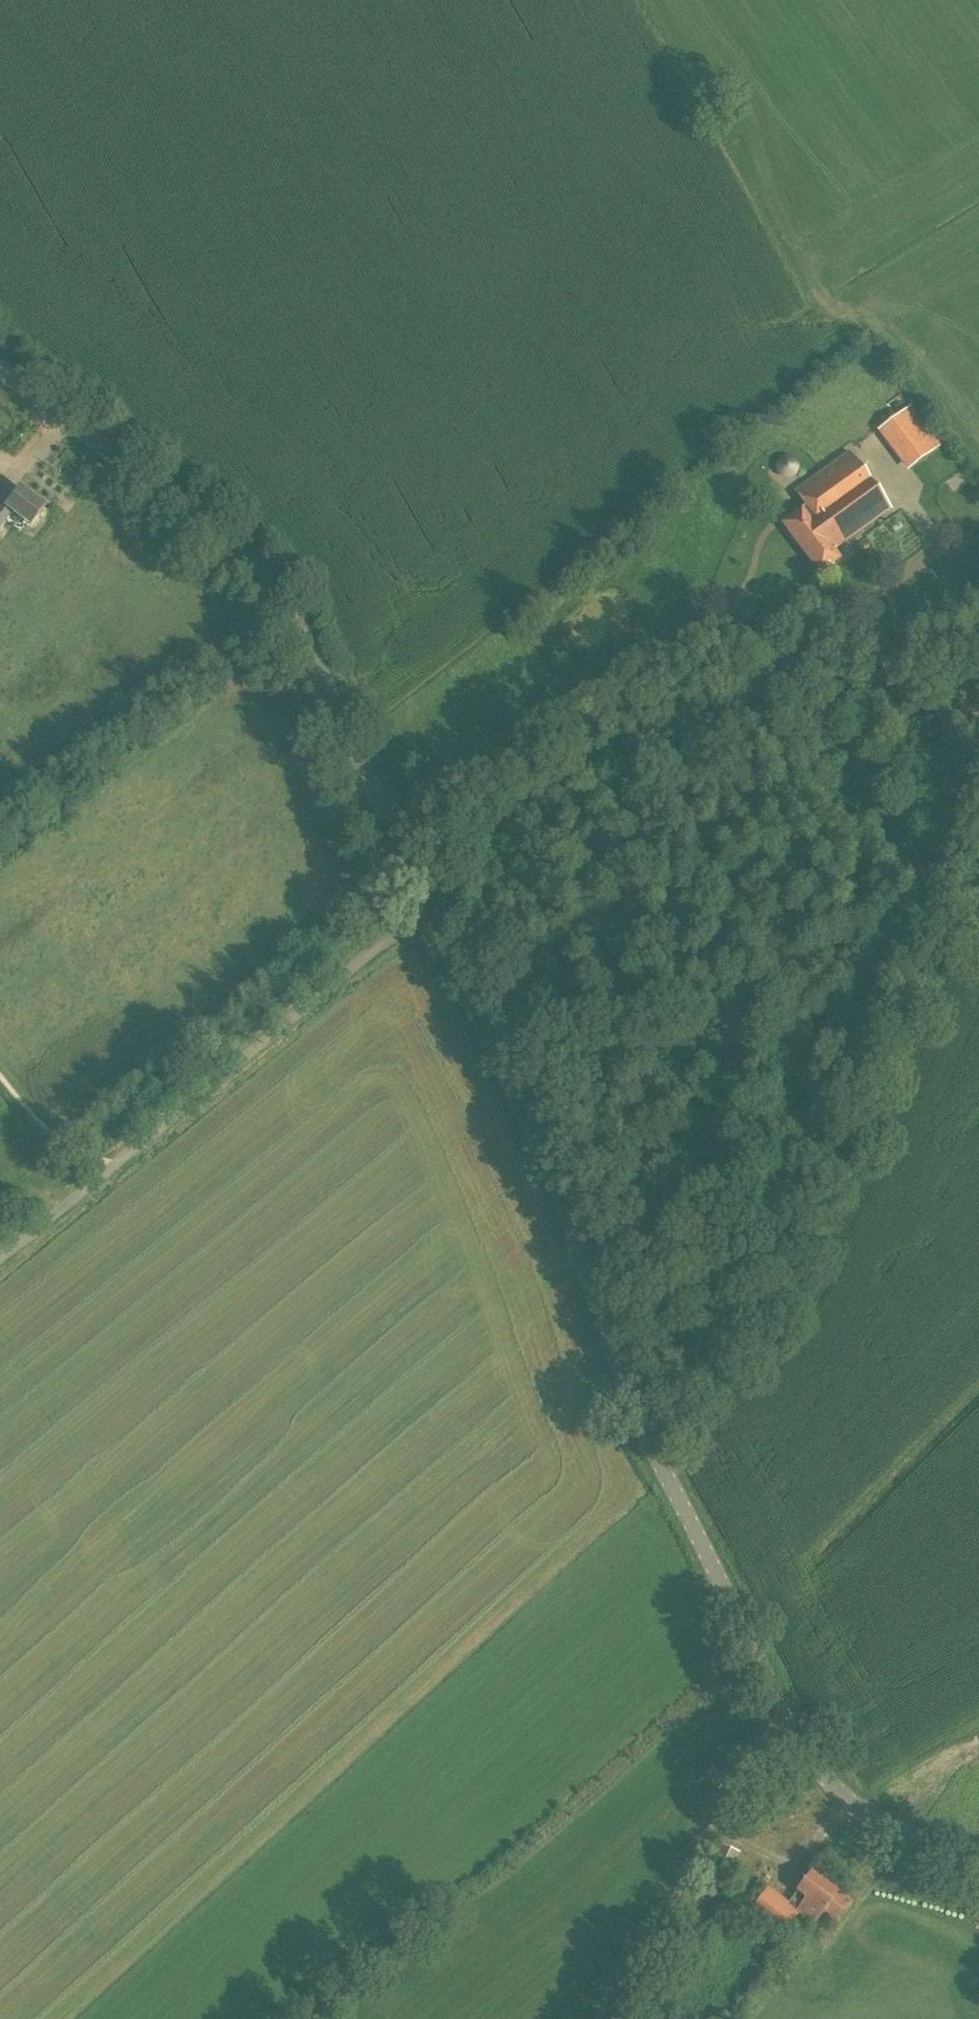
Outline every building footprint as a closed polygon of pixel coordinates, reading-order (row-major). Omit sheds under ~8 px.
[(907,471),(942,446),(912,405),(876,430),(907,471)] [(820,573),(839,559),(834,551),(892,509),(849,451),(794,491),(805,506),(802,508),(782,523),(820,573)] [(21,489),(8,506),(2,501),(0,504),(0,529),(14,511),(31,524),(44,507),(21,489)] [(446,877),(452,874),(449,868),(444,871),(446,877)] [(724,1889),(741,1852),(721,1843),(700,1890),(718,1898),(723,1889),(724,1889)] [(837,1920),(851,1901),(838,1891),(812,1871),(797,1890),(798,1890),(789,1901),(767,1886),(751,1908),(784,1933),(799,1914),(814,1925),(824,1911),(837,1920)]
